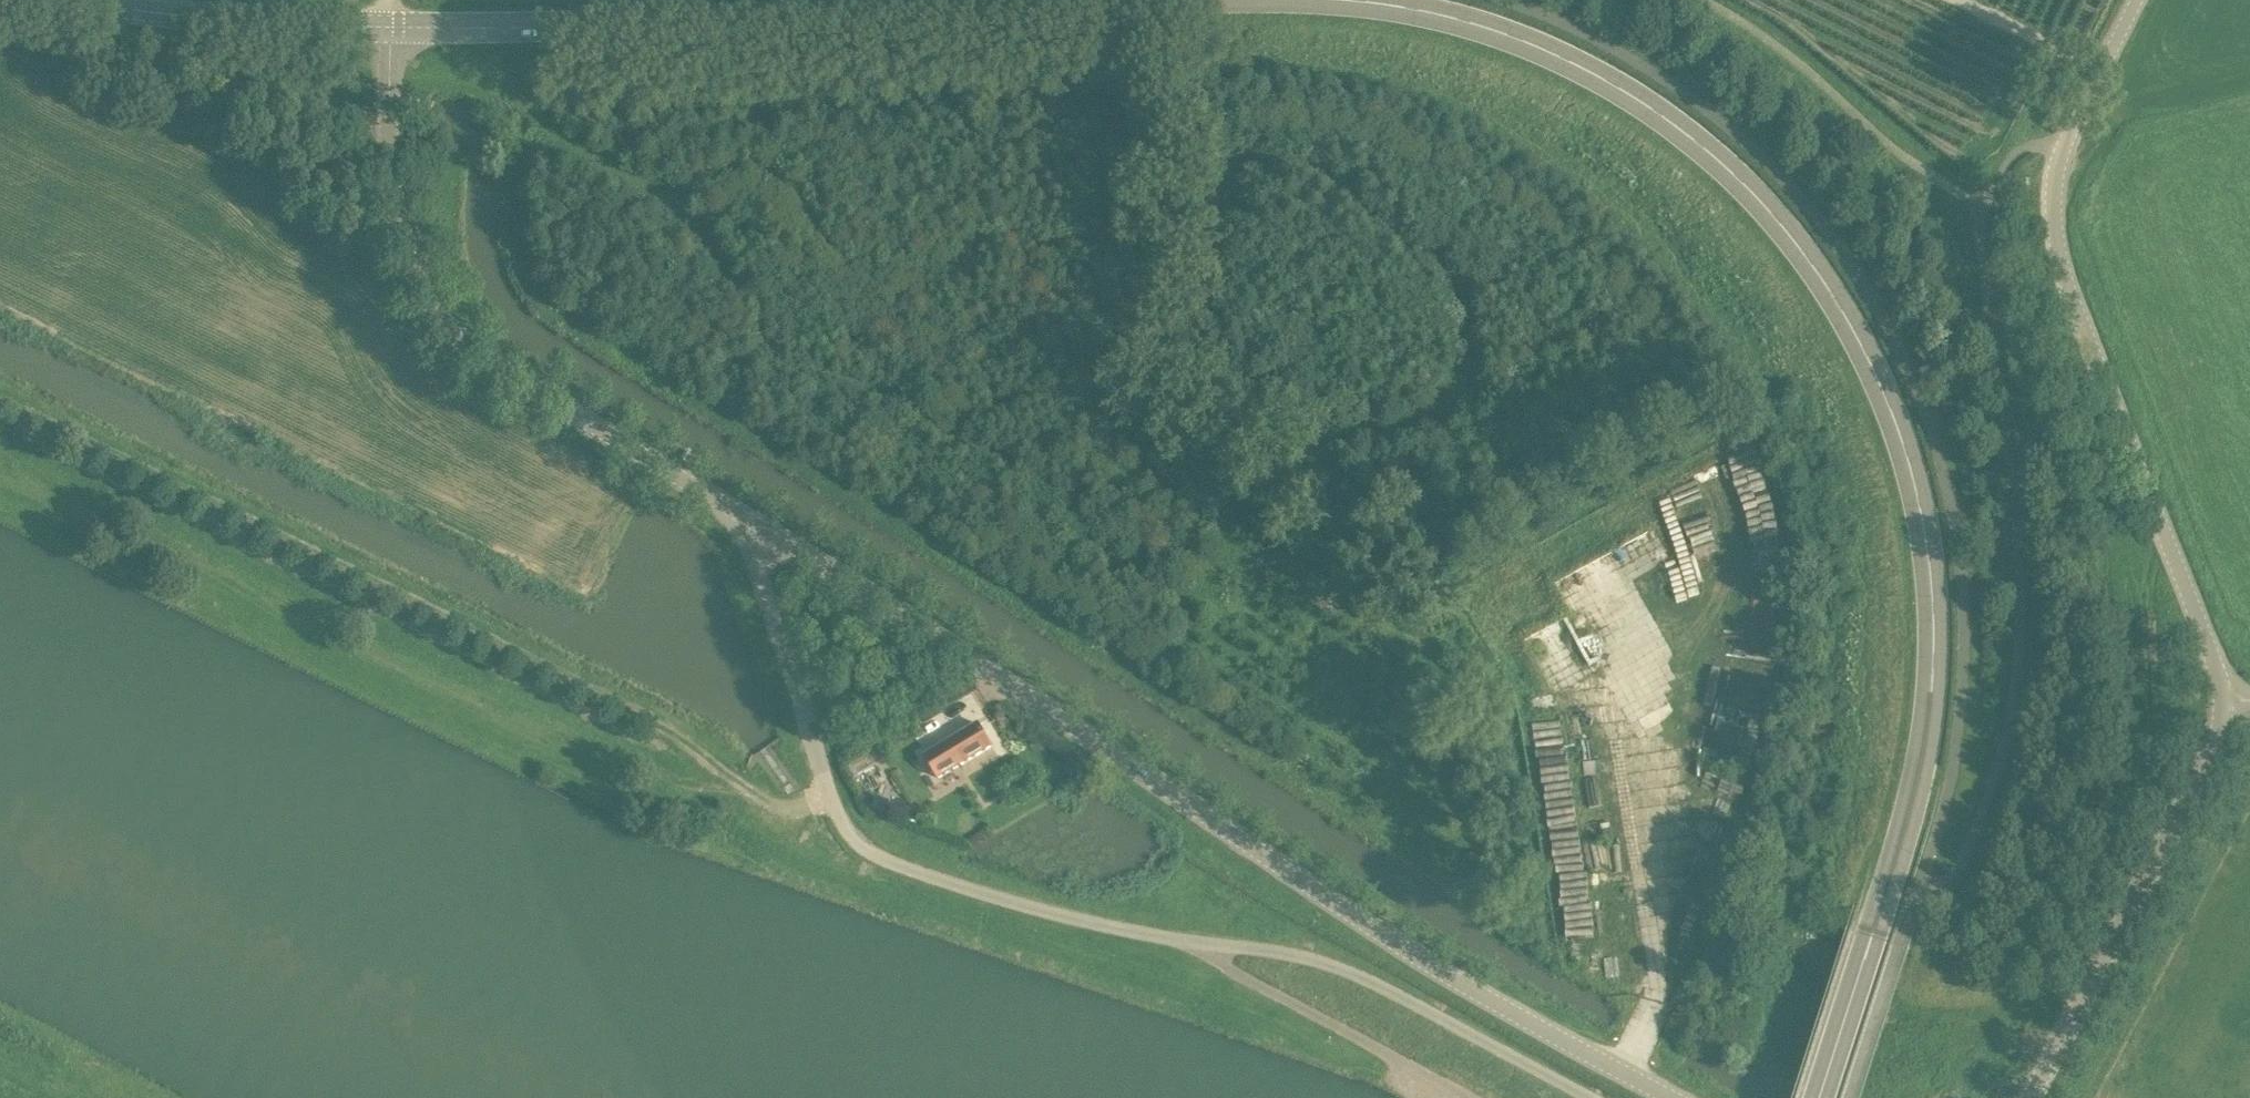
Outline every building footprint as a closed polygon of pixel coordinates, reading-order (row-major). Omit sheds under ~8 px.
[(1697,555),(1715,551),(1709,524),(1690,528),(1697,555)] [(1716,670),(1709,703),(1714,704),(1706,743),(1754,752),(1768,680),(1716,670)] [(1592,935),(1567,713),(1538,716),(1564,939),(1592,935)] [(978,723),(924,756),(938,779),(992,746),(978,723)]
